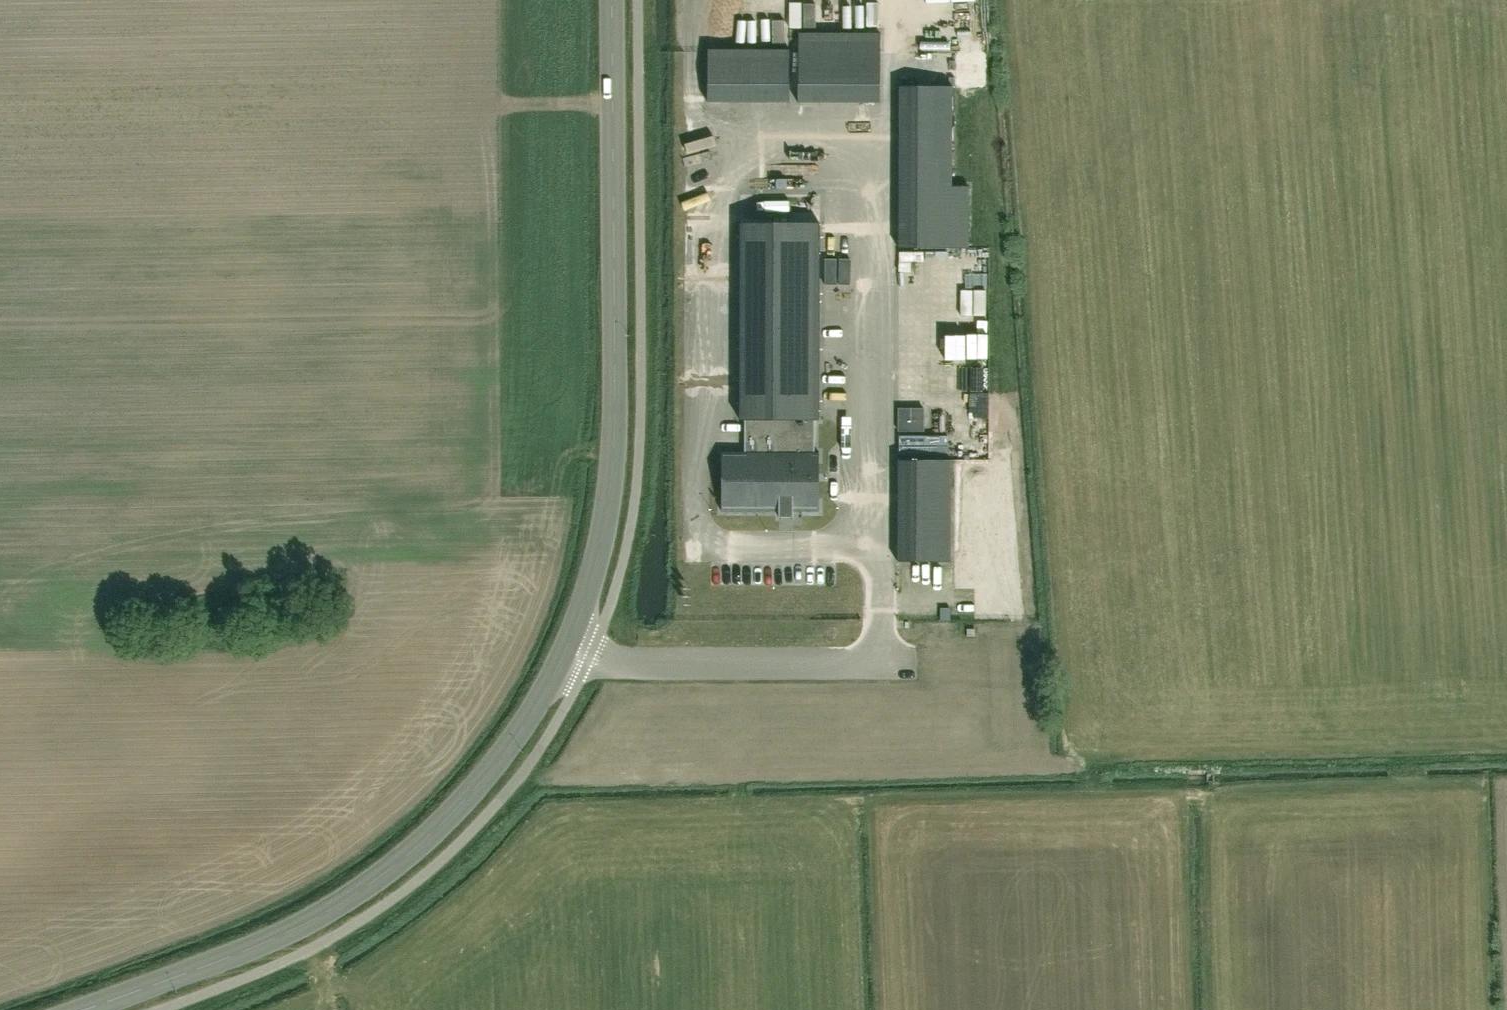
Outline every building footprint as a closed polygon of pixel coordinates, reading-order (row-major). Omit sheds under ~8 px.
[(798,102),(880,102),(880,33),(798,33),(798,102)] [(708,48),(707,101),(789,103),(790,49),(708,48)] [(952,84),(898,85),(900,247),(968,246),(968,186),(953,186),(952,84)] [(814,511),(814,480),(814,419),(819,419),(820,222),(740,222),(740,419),(745,419),(745,451),(726,451),(726,510),(814,511)] [(958,357),(914,356),(913,384),(949,385),(949,398),(958,398),(958,357)] [(973,380),(977,420),(988,419),(985,379),(973,380)] [(950,458),(898,458),(898,561),(950,561),(950,458)]
